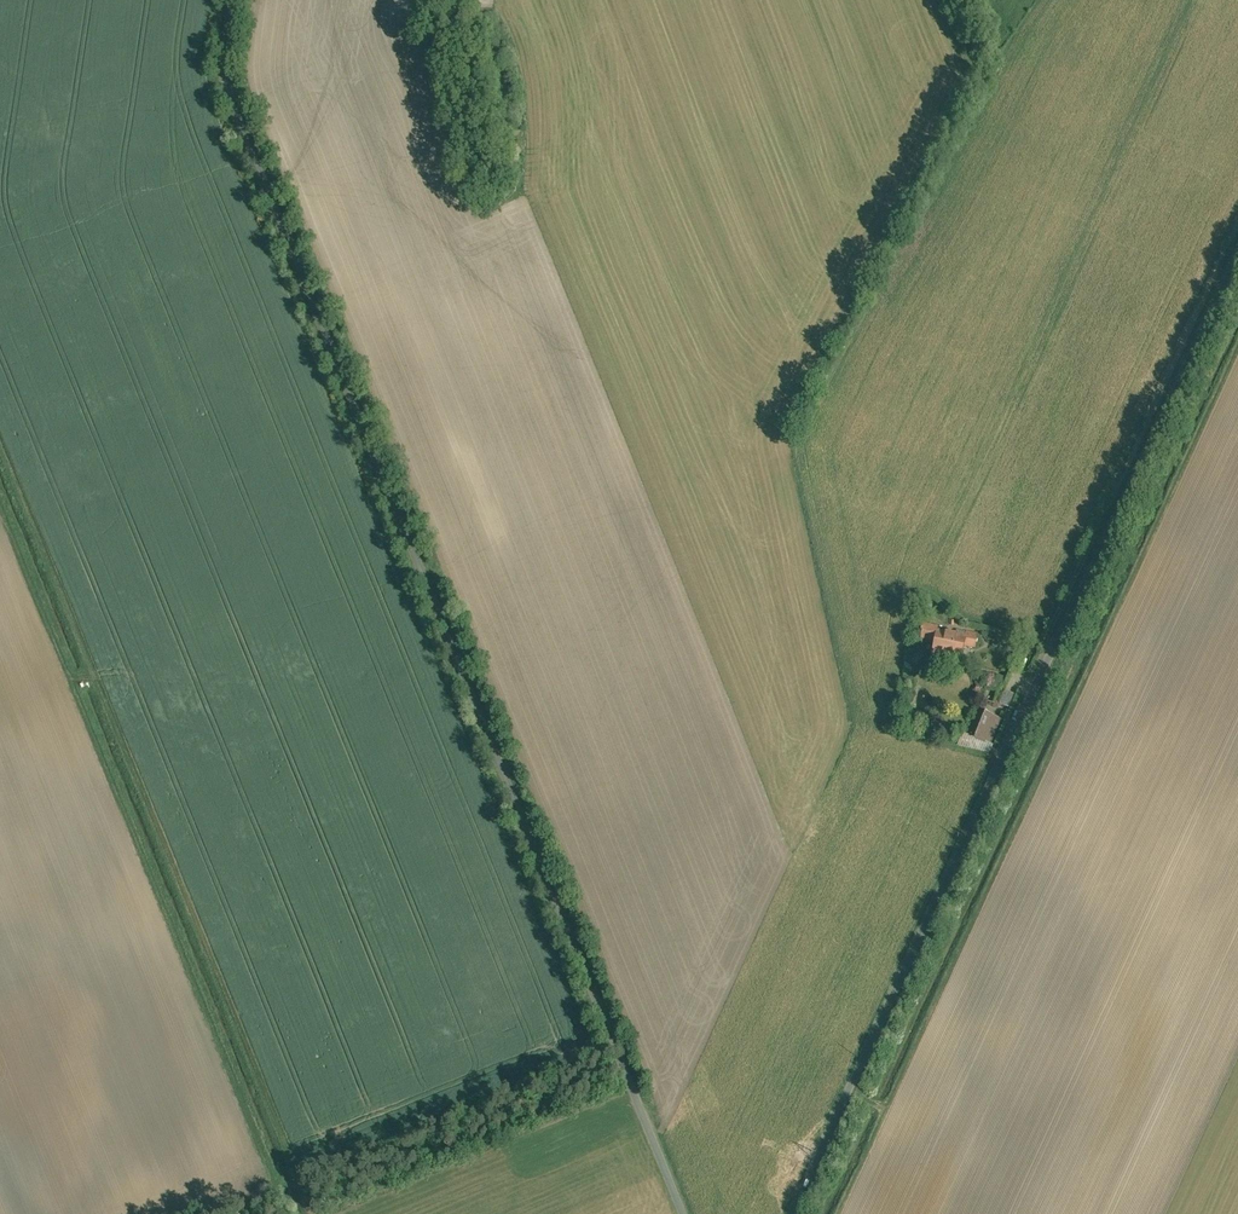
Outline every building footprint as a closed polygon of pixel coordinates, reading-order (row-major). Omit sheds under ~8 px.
[(933,641),(931,652),(960,658),(964,640),(976,642),(977,633),(957,629),(956,633),(937,630),(938,626),(923,624),(921,638),(933,641)] [(993,740),(1002,719),(977,709),(968,729),(993,740)]
